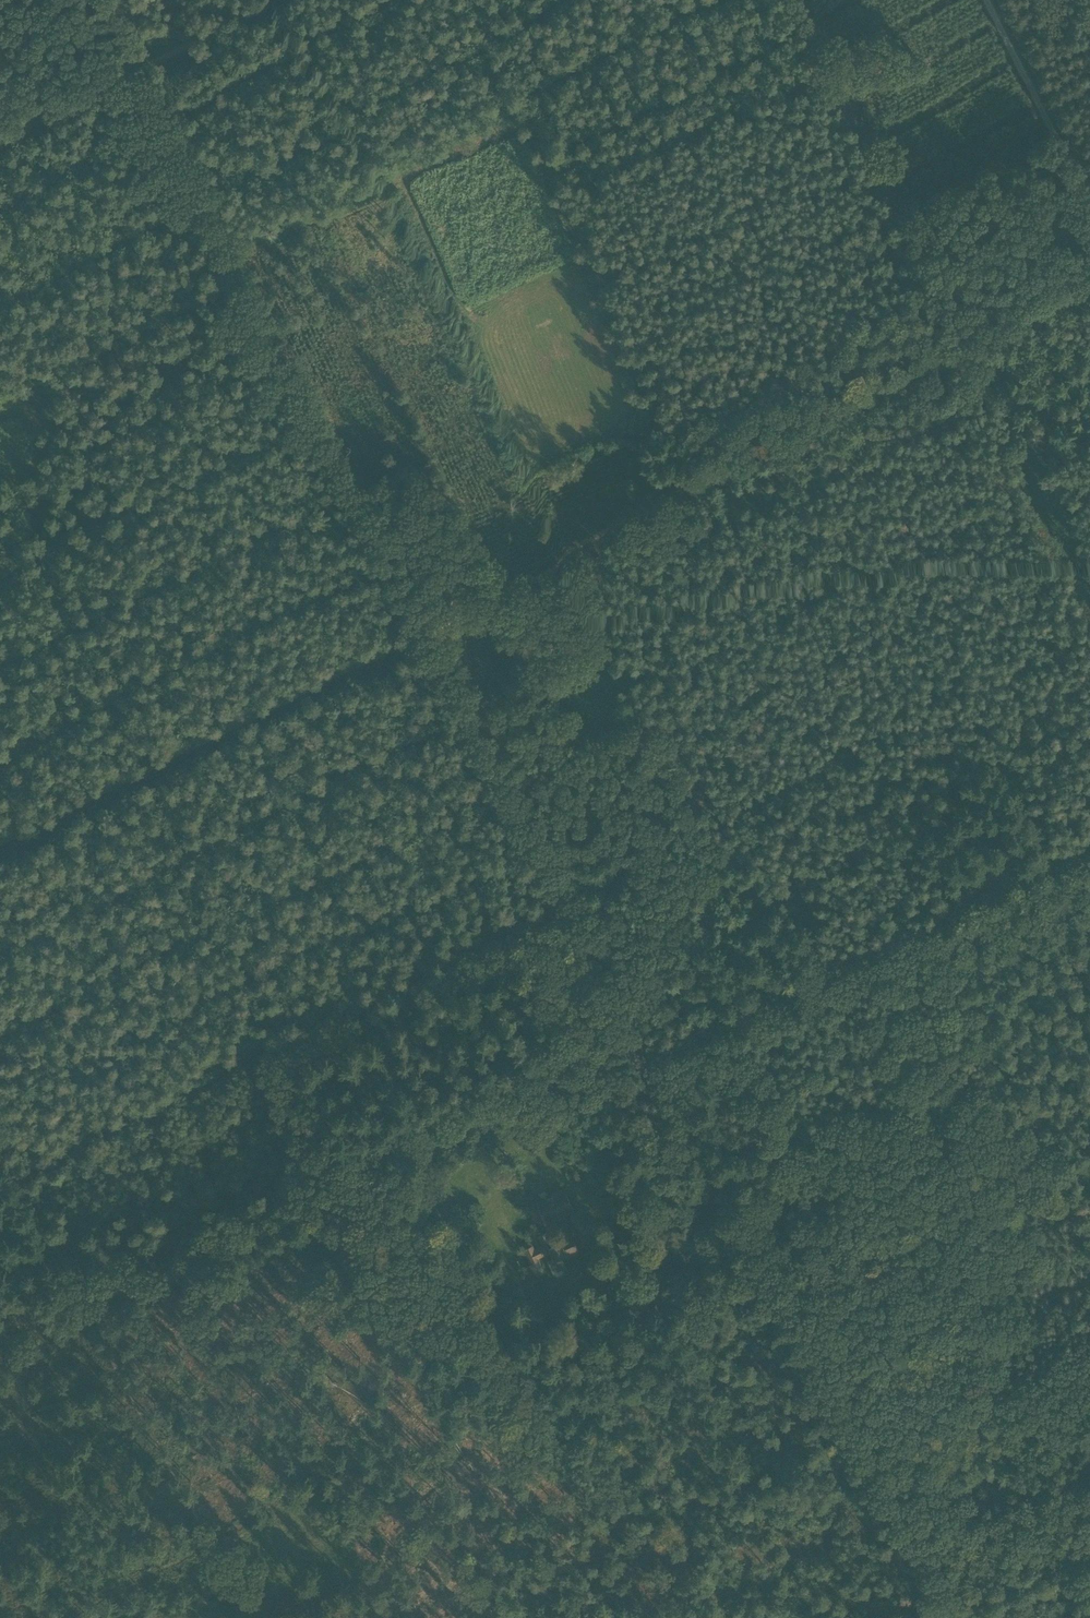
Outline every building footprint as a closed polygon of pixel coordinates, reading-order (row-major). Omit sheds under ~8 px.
[(539,1243),(551,1238),(549,1234),(553,1232),(547,1219),(540,1222),(544,1232),(534,1236),(532,1232),(525,1235),(537,1261),(546,1257),(539,1243)] [(572,1223),(553,1232),(549,1234),(551,1238),(553,1244),(550,1246),(557,1262),(570,1256),(564,1242),(578,1236),(572,1223)]
